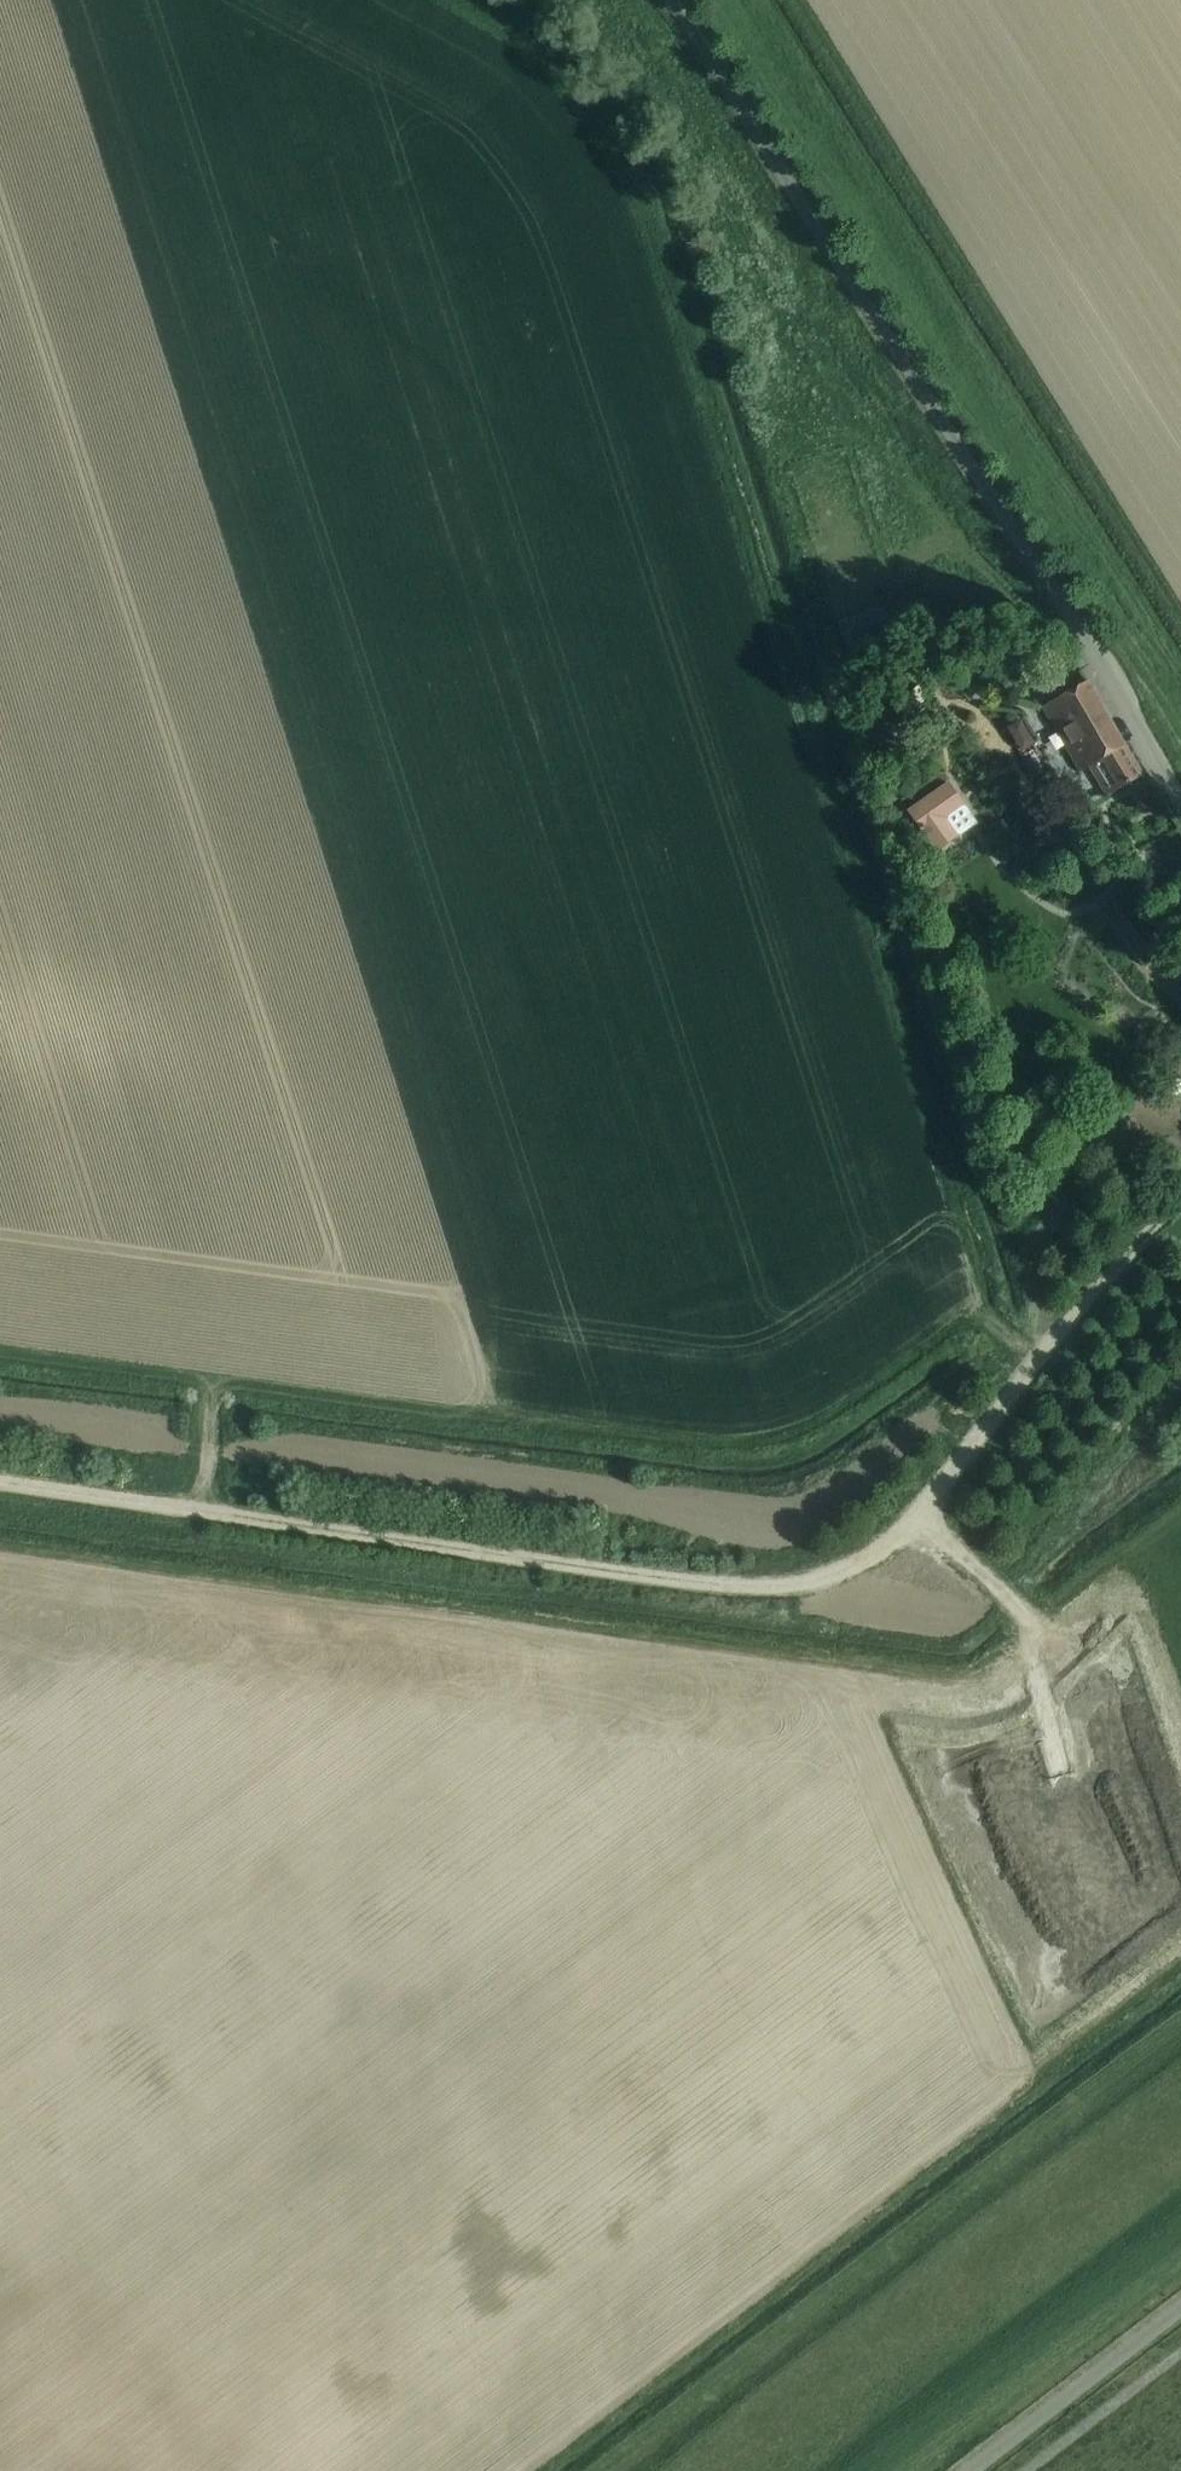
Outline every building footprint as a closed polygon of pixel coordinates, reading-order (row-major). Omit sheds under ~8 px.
[(1126,745),(1125,744),(1088,681),(1044,707),(1081,771),(1091,765),(1107,793),(1141,773),(1125,745),(1126,745)] [(922,798),(908,808),(936,849),(958,834),(978,820),(965,803),(965,802),(949,780),(922,798)]
